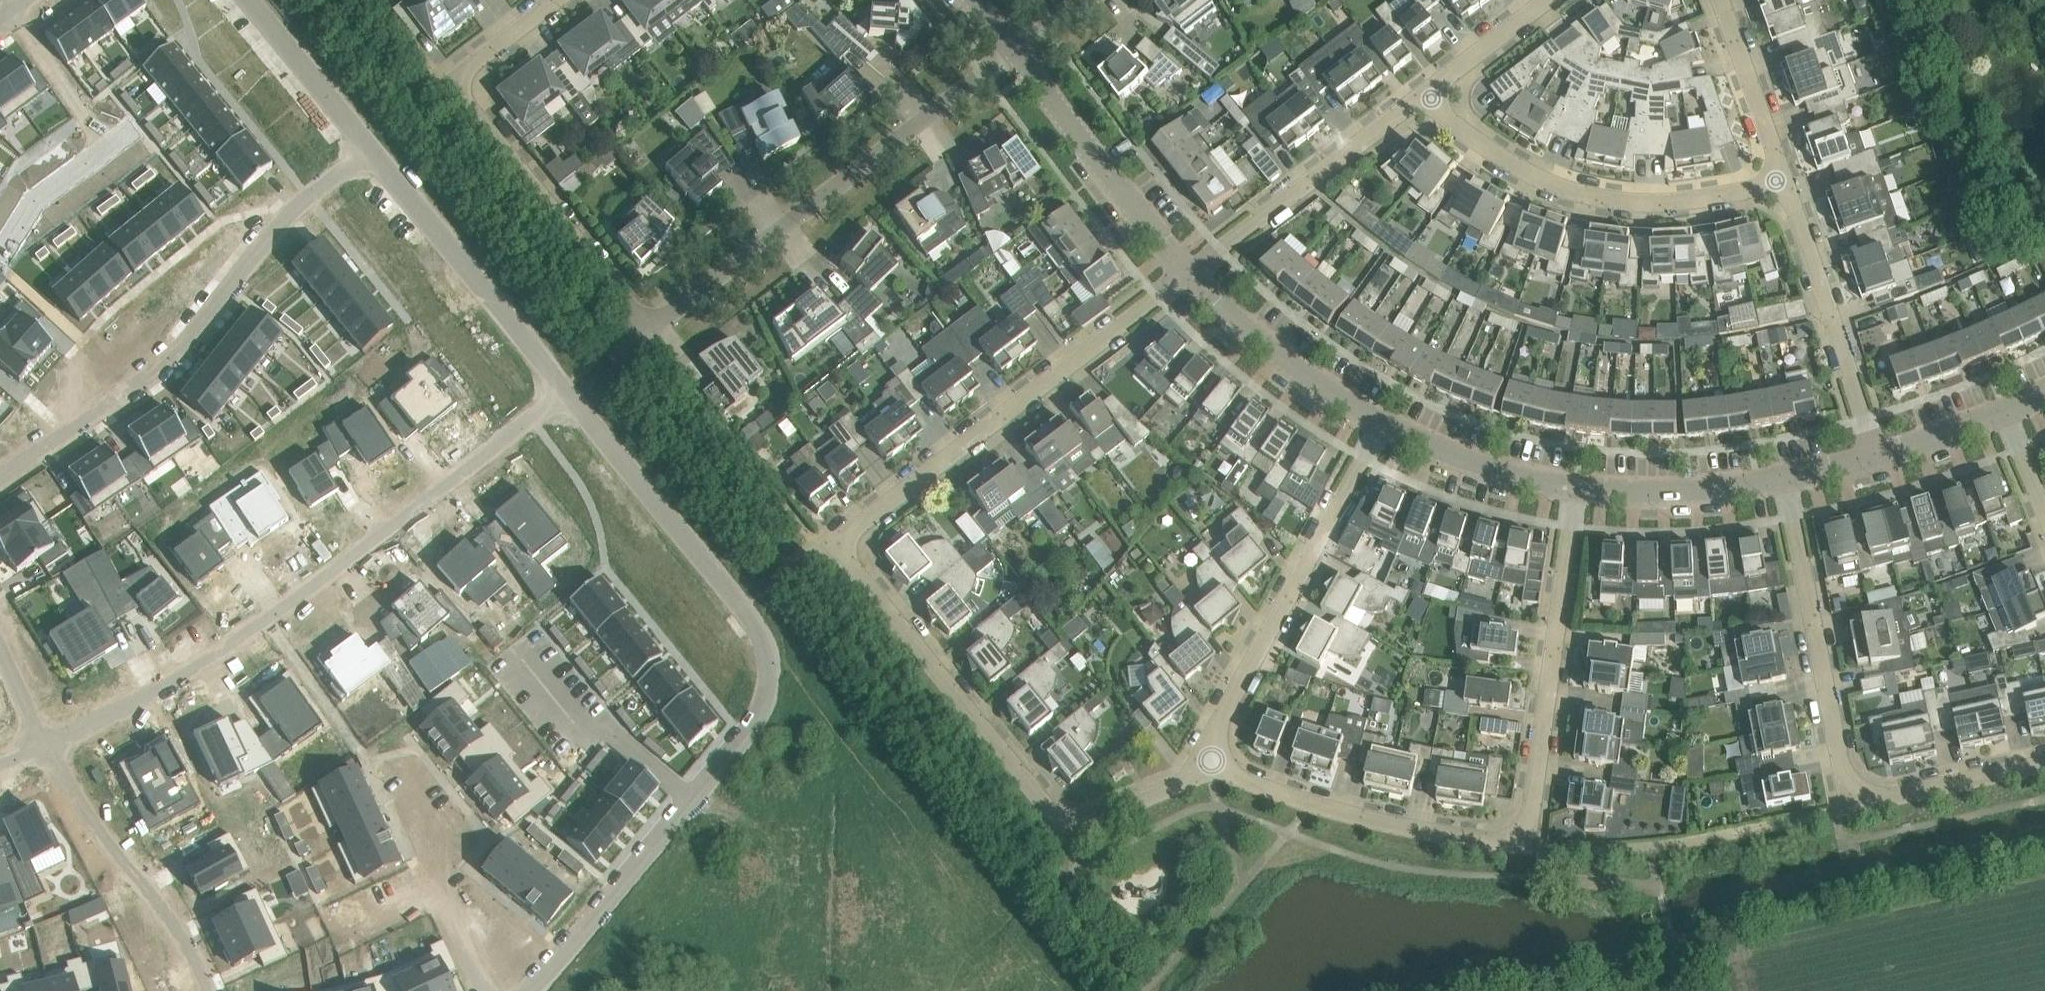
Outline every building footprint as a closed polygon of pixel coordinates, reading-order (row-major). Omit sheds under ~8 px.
[(92,1),(114,32),(129,20),(115,0),(94,0),(92,1)] [(129,20),(146,8),(140,0),(115,0),(129,20)] [(405,2),(394,11),(410,31),(420,23),(437,45),(438,44),(436,41),(441,37),(443,39),(450,35),(456,31),(433,0),(403,0),(405,2)] [(456,31),(462,26),(468,20),(466,18),(471,14),(473,17),(474,16),(462,0),(433,0),(456,31)] [(627,4),(638,20),(626,29),(642,49),(654,40),(648,32),(648,31),(648,30),(665,16),(653,0),(623,0),(627,4)] [(665,16),(683,3),(684,4),(685,4),(691,12),(703,3),(701,0),(653,0),(665,16)] [(703,3),(709,11),(717,5),(717,0),(701,0),(703,3)] [(827,30),(851,50),(862,39),(866,34),(869,35),(869,36),(896,38),(895,48),(896,48),(901,53),(924,32),(925,32),(924,31),(924,30),(923,30),(923,29),(923,28),(923,27),(923,26),(924,23),(926,22),(925,21),(924,21),(908,0),(902,0),(900,1),(899,1),(898,11),(871,9),(871,20),(865,19),(855,28),(849,21),(844,14),(827,30)] [(1167,3),(1163,6),(1158,11),(1160,14),(1158,20),(1175,27),(1175,25),(1188,32),(1219,9),(1213,0),(1170,0),(1167,3)] [(1391,8),(1395,13),(1407,29),(1425,52),(1426,51),(1425,50),(1443,37),(1425,14),(1434,7),(1429,0),(1401,0),(1391,8)] [(1463,21),(1481,7),(1482,8),(1477,1),(1476,0),(1448,0),(1463,21)] [(1629,1),(1629,3),(1650,10),(1653,0),(1628,0),(1629,1)] [(1644,31),(1658,34),(1665,32),(1667,31),(1666,28),(1669,15),(1671,16),(1672,13),(1685,8),(1686,12),(1688,12),(1683,0),(1653,0),(1650,10),(1644,31)] [(1759,2),(1763,16),(1762,23),(1762,24),(1772,20),(1800,10),(1796,0),(1765,0),(1759,2)] [(1918,0),(1875,0),(1882,17),(1883,17),(1886,25),(1904,17),(1901,10),(1919,2),(1918,0)] [(92,1),(76,13),(99,43),(114,32),(92,1)] [(1762,24),(1768,29),(1773,42),(1798,33),(1803,45),(1810,43),(1822,38),(1829,36),(1817,3),(1800,10),(1772,20),(1762,24)] [(1389,6),(1378,15),(1383,22),(1395,13),(1391,8),(1389,6)] [(1581,20),(1572,28),(1586,41),(1565,56),(1567,58),(1592,75),(1622,81),(1625,65),(1600,60),(1602,48),(1618,37),(1613,31),(1598,11),(1596,8),(1581,19),(1581,20)] [(76,13),(61,24),(83,54),(99,43),(76,13)] [(592,21),(585,25),(579,30),(604,63),(622,49),(623,50),(624,50),(630,59),(642,49),(626,29),(615,38),(610,32),(598,16),(597,17),(599,19),(594,23),(592,21)] [(817,22),(811,29),(840,61),(851,50),(827,30),(817,22)] [(1644,31),(1641,42),(1662,46),(1669,43),(1692,35),(1688,23),(1667,31),(1665,32),(1658,34),(1644,31)] [(61,24),(45,36),(67,66),(83,54),(61,24)] [(1623,24),(1613,31),(1618,37),(1629,40),(1631,29),(1626,28),(1623,24)] [(1359,28),(1331,50),(1366,96),(1367,96),(1366,95),(1384,81),(1367,59),(1377,51),(1359,28)] [(561,44),(565,50),(577,66),(565,75),(581,96),(593,87),(587,78),(587,76),(604,63),(579,30),(573,35),(567,40),(569,42),(564,46),(562,43),(561,44)] [(1413,59),(1391,30),(1372,44),(1395,74),(1396,73),(1395,72),(1413,59)] [(1653,72),(1641,69),(1642,63),(1626,60),(1625,65),(1622,81),(1652,87),(1682,83),(1689,81),(1686,66),(1705,63),(1701,51),(1702,51),(1696,33),(1692,35),(1669,43),(1662,46),(1668,62),(1653,68),(1653,72)] [(1848,65),(1836,33),(1829,36),(1822,38),(1810,43),(1814,55),(1782,66),(1786,79),(1785,87),(1785,88),(1794,84),(1823,74),(1848,65)] [(738,34),(732,39),(738,48),(748,41),(744,35),(738,34)] [(158,37),(148,45),(153,51),(163,43),(158,37)] [(1508,102),(1495,117),(1506,123),(1505,124),(1521,134),(1539,103),(1525,94),(1534,80),(1531,78),(1541,66),(1545,69),(1550,61),(1561,68),(1567,58),(1565,56),(1553,41),(1495,85),(1508,102)] [(1207,78),(1217,66),(1190,43),(1180,55),(1207,78)] [(148,45),(138,53),(143,59),(153,51),(148,45)] [(174,47),(145,70),(158,86),(184,65),(187,62),(174,47)] [(1347,109),(1365,96),(1366,97),(1366,96),(1331,50),(1330,49),(1301,70),(1309,80),(1319,93),(1329,85),(1347,109)] [(1110,66),(1100,74),(1121,101),(1137,89),(1145,79),(1156,89),(1170,79),(1172,81),(1183,71),(1163,53),(1153,64),(1157,66),(1150,73),(1139,65),(1125,51),(1110,66)] [(0,69),(0,77),(24,109),(52,89),(37,69),(27,76),(14,58),(13,59),(12,61),(0,69)] [(1562,98),(1554,112),(1539,103),(1521,134),(1536,143),(1537,142),(1547,149),(1554,131),(1569,136),(1592,75),(1567,58),(1561,68),(1572,75),(1567,83),(1572,85),(1566,100),(1562,98)] [(128,61),(118,69),(123,75),(133,67),(128,61)] [(184,65),(158,86),(170,101),(199,77),(187,62),(184,65)] [(531,68),(524,72),(518,76),(543,109),(561,96),(562,97),(562,96),(569,105),(581,96),(565,75),(554,84),(537,62),(536,63),(538,66),(533,70),(531,68)] [(862,85),(843,63),(811,91),(802,96),(807,105),(817,122),(826,117),(825,115),(831,110),(838,118),(864,95),(857,87),(860,85),(861,86),(862,85)] [(1860,97),(1848,65),(1823,74),(1794,84),(1785,88),(1791,93),(1796,106),(1829,95),(1833,107),(1844,103),(1860,97)] [(118,69),(108,77),(113,83),(123,75),(118,69)] [(1309,80),(1301,70),(1290,78),(1297,88),(1309,80)] [(1608,89),(1620,91),(1622,81),(1592,75),(1569,136),(1582,142),(1576,160),(1588,162),(1587,163),(1605,167),(1612,132),(1596,128),(1599,113),(1595,111),(1601,97),(1606,98),(1608,89)] [(500,91),(516,112),(506,120),(522,140),(532,133),(526,124),(525,123),(543,109),(518,76),(512,81),(506,87),(508,89),(503,93),(501,90),(500,91)] [(9,126),(6,122),(24,109),(0,77),(0,133),(9,126)] [(199,77),(170,101),(182,116),(211,92),(199,77)] [(1703,98),(1708,114),(1704,115),(1707,130),(1690,133),(1696,169),(1714,166),(1714,165),(1725,163),(1719,145),(1734,139),(1712,77),(1692,80),(1689,81),(1682,83),(1684,93),(1696,91),(1698,100),(1703,98)] [(1309,80),(1297,88),(1279,101),(1309,140),(1310,140),(1309,138),(1327,125),(1310,104),(1321,96),(1319,93),(1309,80)] [(1636,104),(1636,120),(1632,119),(1629,135),(1612,132),(1605,167),(1623,171),(1623,169),(1635,172),(1636,153),(1651,153),(1652,87),(1622,81),(1620,91),(1633,94),(1631,103),(1636,104)] [(103,82),(93,90),(98,96),(108,88),(103,82)] [(1671,95),(1684,93),(1682,83),(1652,87),(1651,153),(1666,153),(1666,172),(1678,170),(1678,172),(1696,169),(1690,133),(1673,136),(1671,120),(1667,120),(1667,104),(1672,104),(1671,95)] [(1932,90),(1912,98),(1917,111),(1937,104),(1932,90)] [(676,111),(690,130),(718,110),(704,91),(676,111)] [(211,92),(182,116),(194,131),(223,107),(211,92)] [(1274,93),(1245,116),(1263,139),(1273,131),(1290,153),(1308,139),(1309,140),(1279,101),(1274,93)] [(128,94),(122,99),(130,109),(136,104),(128,94)] [(1229,114),(1236,108),(1228,97),(1221,103),(1229,114)] [(756,143),(764,160),(795,146),(786,128),(774,101),(774,100),(773,98),(750,110),(746,102),(719,115),(722,121),(733,138),(751,129),(757,143),(756,143)] [(1823,124),(1804,130),(1809,144),(1807,151),(1808,152),(1817,149),(1845,139),(1841,128),(1851,121),(1844,103),(1833,107),(1837,119),(1823,124)] [(136,104),(130,109),(138,119),(144,114),(136,104)] [(223,107),(194,131),(207,145),(236,122),(223,107)] [(1236,108),(1229,114),(1244,132),(1251,127),(1236,108)] [(1198,110),(1187,118),(1154,145),(1168,162),(1201,136),(1212,127),(1198,110)] [(236,122),(207,145),(219,160),(248,137),(236,122)] [(1933,142),(1949,137),(1944,123),(1929,128),(1933,142)] [(152,124),(146,129),(154,139),(160,134),(152,124)] [(688,146),(689,149),(666,169),(678,184),(675,186),(686,198),(688,196),(698,207),(722,186),(713,175),(718,171),(708,160),(720,149),(705,131),(688,146)] [(160,134),(154,139),(162,149),(168,144),(160,134)] [(1212,156),(1215,153),(1201,136),(1168,162),(1181,180),(1212,156)] [(248,137),(219,160),(232,176),(261,153),(248,137)] [(1808,152),(1814,157),(1818,171),(1851,159),(1855,171),(1867,167),(1879,163),(1874,149),(1862,154),(1860,149),(1849,149),(1845,139),(1817,149),(1808,152)] [(1260,148),(1254,140),(1242,149),(1248,157),(1260,148)] [(1419,148),(1413,154),(1410,150),(1382,170),(1393,184),(1403,177),(1414,187),(1443,153),(1434,145),(1433,146),(1434,147),(1426,155),(1419,148)] [(995,152),(967,168),(969,172),(970,172),(980,192),(981,193),(988,189),(985,183),(1005,173),(1011,185),(1013,189),(1021,183),(1023,182),(1037,171),(1018,146),(1003,154),(997,157),(995,152)] [(1283,173),(1270,158),(1266,152),(1253,162),(1270,183),(1283,173)] [(261,153),(232,176),(245,193),(274,169),(261,153)] [(1450,175),(1458,166),(1443,153),(1414,187),(1425,196),(1419,206),(1433,216),(1449,194),(1441,189),(1451,177),(1450,175)] [(176,154),(170,159),(178,169),(184,163),(176,154)] [(560,185),(577,172),(586,164),(579,154),(565,165),(552,175),(560,185)] [(1195,197),(1225,173),(1212,156),(1181,180),(1191,192),(1195,197)] [(585,182),(598,169),(590,161),(586,164),(577,172),(585,182)] [(184,163),(178,169),(186,178),(192,173),(184,163)] [(1860,183),(1827,195),(1831,208),(1830,215),(1830,216),(1839,213),(1867,203),(1890,195),(1879,163),(1867,167),(1855,171),(1860,183)] [(152,170),(142,178),(147,184),(156,177),(152,170)] [(1965,172),(1950,176),(1960,205),(1974,200),(1965,172)] [(1240,191),(1227,175),(1225,173),(1195,197),(1201,204),(1209,215),(1212,212),(1215,215),(1223,209),(1221,206),(1240,191)] [(147,184),(142,178),(132,185),(137,191),(147,184)] [(1453,197),(1437,219),(1452,230),(1459,220),(1472,228),(1494,190),(1477,180),(1471,190),(1469,189),(1461,203),(1453,197)] [(201,184),(195,189),(203,199),(209,194),(201,184)] [(179,188),(161,202),(186,233),(204,218),(179,188)] [(1505,210),(1511,200),(1494,190),(1472,228),(1485,235),(1480,246),(1496,253),(1507,229),(1499,225),(1507,211),(1505,210)] [(928,202),(920,192),(894,211),(917,242),(927,256),(966,228),(958,205),(942,211),(933,198),(928,202)] [(980,192),(967,199),(976,218),(990,210),(985,200),(981,193),(980,192)] [(209,194),(203,199),(211,209),(217,204),(209,194)] [(1901,227),(1890,195),(1867,203),(1839,213),(1830,216),(1830,217),(1836,222),(1840,235),(1873,224),(1878,236),(1889,231),(1901,227)] [(117,196),(107,203),(112,209),(122,203),(117,196)] [(628,221),(633,228),(618,240),(641,268),(647,262),(652,257),(656,253),(658,250),(662,245),(665,242),(667,238),(666,237),(663,233),(672,226),(673,227),(674,226),(660,212),(646,200),(627,220),(628,221)] [(161,202),(145,216),(169,246),(186,233),(161,202)] [(97,210),(102,217),(112,209),(107,203),(97,210)] [(1364,207),(1355,218),(1374,233),(1382,222),(1364,207)] [(1067,208),(1062,212),(1041,228),(1055,246),(1075,230),(1081,226),(1067,208)] [(1340,215),(1333,209),(1324,220),(1331,225),(1340,215)] [(1512,231),(1501,255),(1517,263),(1522,252),(1536,257),(1550,216),(1532,209),(1528,221),(1526,220),(1521,235),(1512,231)] [(1347,221),(1340,215),(1331,225),(1337,231),(1347,221)] [(145,216),(128,230),(153,260),(169,246),(145,216)] [(1565,234),(1569,222),(1550,216),(1536,257),(1550,262),(1548,274),(1565,278),(1571,251),(1562,249),(1567,234),(1565,234)] [(1748,222),(1748,221),(1736,224),(1746,267),(1761,263),(1765,277),(1780,272),(1768,236),(1761,239),(1760,231),(1750,233),(1746,223),(1748,222)] [(1715,284),(1733,282),(1732,277),(1748,274),(1746,267),(1736,224),(1716,229),(1719,240),(1717,241),(1721,256),(1712,257),(1715,284)] [(1075,230),(1055,246),(1047,252),(1060,270),(1094,244),(1081,226),(1075,230)] [(1882,248),(1849,259),(1853,272),(1852,280),(1861,277),(1889,267),(1905,262),(1900,247),(1895,248),(1893,244),(1906,240),(1901,227),(1889,231),(1878,236),(1882,248)] [(73,228),(63,236),(68,242),(77,235),(73,228)] [(1577,253),(1571,279),(1588,283),(1591,272),(1605,274),(1611,230),(1592,228),(1590,240),(1588,239),(1586,255),(1577,253)] [(128,230),(110,244),(135,274),(153,260),(128,230)] [(1370,239),(1359,230),(1353,238),(1364,246),(1370,239)] [(1629,245),(1631,233),(1611,230),(1605,274),(1620,276),(1620,288),(1638,288),(1639,261),(1629,261),(1631,245),(1629,245)] [(1394,248),(1407,257),(1413,247),(1415,245),(1395,231),(1392,235),(1387,243),(1394,248)] [(1694,244),(1693,232),(1674,233),(1676,277),(1691,276),(1693,288),(1710,285),(1706,258),(1697,260),(1696,244),(1694,244)] [(864,287),(858,293),(856,291),(845,301),(849,305),(865,322),(883,305),(871,293),(885,280),(881,276),(894,264),(880,248),(883,244),(871,233),(857,250),(856,249),(855,250),(858,253),(853,260),(852,259),(851,258),(850,258),(848,259),(847,259),(845,260),(840,267),(862,285),(864,287)] [(1644,261),(1643,289),(1660,289),(1661,278),(1676,277),(1674,233),(1654,234),(1655,246),(1653,246),(1653,262),(1644,261)] [(53,243),(58,249),(68,242),(63,236),(53,243)] [(1380,247),(1370,239),(1364,246),(1374,255),(1380,247)] [(324,242),(293,267),(308,285),(338,260),(324,242)] [(1448,268),(1436,260),(1438,257),(1416,243),(1415,245),(1413,247),(1407,257),(1441,279),(1448,268)] [(1107,261),(1094,244),(1060,270),(1073,287),(1081,281),(1107,261)] [(1269,255),(1261,263),(1264,266),(1262,269),(1272,278),(1278,283),(1300,259),(1283,244),(1272,258),(1269,255)] [(41,262),(50,255),(46,248),(36,256),(41,262)] [(104,249),(87,264),(113,293),(130,278),(104,249)] [(973,272),(989,260),(982,250),(966,262),(973,272)] [(2023,258),(2010,264),(2014,272),(2027,266),(2023,258)] [(1295,299),(1317,273),(1300,259),(1278,283),(1281,286),(1280,286),(1295,299)] [(1407,267),(1396,259),(1391,267),(1402,275),(1407,267)] [(338,260),(308,285),(321,301),(352,277),(338,260)] [(1014,260),(1003,268),(1012,279),(1022,271),(1014,260)] [(1081,281),(1095,299),(1072,315),(1082,328),(1110,308),(1100,295),(1121,279),(1107,261),(1081,281)] [(1022,271),(1012,279),(1017,286),(1025,297),(1036,288),(1046,281),(1032,263),(1022,271)] [(87,264),(71,279),(97,308),(113,293),(87,264)] [(2014,272),(2010,264),(1998,270),(2002,278),(2014,272)] [(1419,274),(1407,267),(1402,275),(1414,282),(1419,274)] [(1852,281),(1858,286),(1862,299),(1891,289),(1895,302),(1920,293),(1915,280),(1906,283),(1905,277),(1893,278),(1889,267),(1861,277),(1852,280),(1852,281)] [(1942,271),(1916,279),(1919,291),(1946,283),(1942,271)] [(1985,272),(1972,278),(1975,286),(1985,282),(1988,281),(1985,272)] [(1313,313),(1333,286),(1317,273),(1295,299),(1313,313)] [(352,277),(321,301),(335,318),(365,293),(352,277)] [(1975,286),(1972,278),(1959,283),(1963,292),(1975,286)] [(71,279),(54,294),(81,323),(97,308),(71,279)] [(1440,287),(1429,280),(1423,289),(1435,296),(1441,287),(1440,287)] [(1014,318),(997,331),(1015,354),(1020,361),(1019,360),(1037,346),(1034,342),(1025,330),(1020,324),(1036,312),(1025,297),(1017,286),(1000,299),(1014,318)] [(1330,326),(1350,301),(1333,286),(1313,313),(1330,326)] [(1485,286),(1478,300),(1487,304),(1495,308),(1501,293),(1485,286)] [(1452,294),(1441,287),(1435,296),(1447,303),(1452,294)] [(1947,288),(1934,293),(1938,302),(1951,297),(1947,288)] [(855,348),(875,333),(865,322),(849,305),(840,314),(833,307),(831,308),(817,290),(793,308),(804,323),(796,330),(784,315),(773,323),(792,360),(823,337),(826,342),(841,331),(855,348)] [(365,293),(335,318),(349,335),(379,310),(365,293)] [(1474,298),(1462,293),(1458,302),(1470,308),(1475,299),(1474,298)] [(1938,302),(1934,293),(1922,298),(1925,307),(1938,302)] [(1038,304),(1043,310),(1054,302),(1055,301),(1050,295),(1038,304)] [(1478,300),(1475,299),(1470,308),(1483,314),(1487,304),(1478,300)] [(2031,305),(2044,335),(2044,299),(2031,305)] [(0,325),(0,330),(37,364),(38,363),(38,362),(53,346),(54,345),(35,328),(43,319),(23,300),(0,325)] [(262,308),(272,315),(277,309),(268,302),(262,308)] [(1054,302),(1043,310),(1048,317),(1060,309),(1054,302)] [(1374,317),(1355,304),(1349,315),(1337,331),(1356,344),(1374,317)] [(1906,304),(1897,307),(1901,320),(1910,318),(1906,304)] [(2044,335),(2031,305),(2012,315),(2025,345),(2044,335)] [(1761,328),(1789,323),(1785,306),(1757,312),(1761,328)] [(1892,323),(1901,320),(1897,307),(1888,310),(1892,323)] [(1541,311),(1537,324),(1546,326),(1556,329),(1558,318),(1560,312),(1541,308),(1541,311)] [(379,310),(349,335),(363,352),(393,328),(379,310)] [(251,312),(237,329),(267,354),(282,336),(251,312)] [(961,321),(950,329),(951,331),(975,362),(985,354),(1001,374),(1018,360),(1019,361),(1020,361),(1015,354),(997,331),(983,313),(966,326),(963,322),(961,321)] [(1505,318),(1492,313),(1489,323),(1502,327),(1505,318)] [(1857,322),(1862,336),(1890,327),(1885,313),(1857,322)] [(285,315),(280,322),(289,329),(295,322),(285,315)] [(2025,345),(2012,315),(1992,324),(2004,351),(2005,353),(2010,351),(2011,351),(2025,345)] [(1374,356),(1377,351),(1392,329),(1374,317),(1356,344),(1374,356)] [(1519,323),(1505,318),(1502,327),(1516,332),(1513,338),(1519,340),(1523,326),(1518,324),(1519,323)] [(1558,318),(1556,329),(1566,331),(1570,332),(1570,331),(1572,332),(1574,321),(1558,318)] [(931,325),(931,331),(936,338),(947,330),(939,319),(931,325)] [(1614,321),(1613,327),(1615,327),(1614,338),(1637,340),(1639,323),(1614,321)] [(299,337),(304,330),(295,322),(289,329),(299,337)] [(1718,322),(1710,323),(1712,335),(1720,335),(1718,322)] [(2004,351),(1992,324),(1972,332),(1985,362),(1996,357),(2005,353),(2004,351)] [(1600,325),(1599,337),(1614,338),(1615,327),(1613,327),(1600,325)] [(1548,332),(1535,328),(1533,338),(1546,342),(1548,332)] [(1787,328),(1778,330),(1781,343),(1790,341),(1787,328)] [(237,329),(223,346),(254,371),(267,354),(237,329)] [(943,344),(926,357),(928,360),(940,375),(958,399),(962,405),(963,404),(962,403),(980,390),(976,385),(964,370),(975,362),(951,331),(950,329),(938,338),(939,340),(943,344)] [(1393,367),(1410,339),(1392,329),(1377,351),(1374,356),(1388,364),(1393,367)] [(1,365),(15,378),(20,382),(19,382),(20,383),(37,364),(0,330),(0,365),(1,365)] [(1778,330),(1769,332),(1772,345),(1781,343),(1778,330)] [(1582,344),(1584,334),(1572,332),(1570,331),(1570,332),(1568,341),(1582,344)] [(1562,336),(1548,332),(1546,342),(1560,345),(1562,336)] [(1985,362),(1972,332),(1952,340),(1963,370),(1973,367),(1985,362)] [(874,348),(882,342),(875,333),(855,348),(862,357),(874,348)] [(1157,345),(1144,355),(1147,360),(1146,360),(1161,375),(1161,374),(1173,385),(1180,378),(1169,367),(1187,347),(1173,333),(1159,348),(1157,345)] [(1598,336),(1584,334),(1582,344),(1596,346),(1598,336)] [(1751,335),(1738,338),(1739,347),(1753,344),(1751,335)] [(1713,336),(1699,337),(1700,347),(1714,345),(1713,336)] [(1699,337),(1685,339),(1686,348),(1700,347),(1699,337)] [(1738,338),(1724,340),(1725,349),(1739,347),(1738,338)] [(1428,349),(1410,339),(1393,367),(1401,372),(1413,378),(1428,349)] [(1963,370),(1952,340),(1932,348),(1941,372),(1944,378),(1958,373),(1958,372),(1963,370)] [(706,357),(702,361),(701,362),(718,383),(704,394),(723,417),(750,395),(743,387),(761,372),(735,341),(733,341),(729,342),(727,343),(722,345),(717,348),(713,351),(709,353),(706,357)] [(882,342),(874,348),(879,355),(888,348),(883,341),(882,342)] [(1619,344),(1605,343),(1604,353),(1618,354),(1619,344)] [(1633,345),(1619,344),(1618,354),(1632,355),(1633,345)] [(310,351),(318,360),(324,354),(317,345),(310,351)] [(1655,345),(1641,345),(1641,355),(1655,355),(1655,345)] [(1669,345),(1655,345),(1655,355),(1669,355),(1669,345)] [(223,346),(210,363),(240,387),(254,371),(223,346)] [(1944,378),(1941,372),(1932,348),(1911,355),(1923,386),(1929,384),(1944,378)] [(1432,388),(1447,359),(1428,349),(1413,378),(1424,384),(1432,388)] [(325,369),(332,364),(324,354),(318,360),(325,369)] [(1893,380),(1896,390),(1900,389),(1901,393),(1923,386),(1911,355),(1891,362),(1897,379),(1893,380)] [(1198,357),(1196,360),(1180,378),(1173,385),(1165,395),(1179,408),(1188,399),(1189,399),(1201,409),(1207,402),(1195,391),(1213,371),(1198,357)] [(390,399),(380,407),(392,423),(402,414),(417,432),(428,424),(431,428),(455,407),(446,396),(448,395),(443,389),(442,391),(440,388),(451,379),(434,359),(423,367),(407,379),(416,390),(410,395),(407,390),(393,402),(390,399)] [(1465,368),(1447,359),(1432,388),(1438,391),(1452,398),(1465,368)] [(908,370),(897,378),(916,404),(927,396),(931,402),(943,418),(961,404),(962,405),(958,399),(940,375),(928,360),(911,374),(908,370)] [(210,363),(196,380),(227,404),(240,387),(210,363)] [(1484,375),(1465,368),(1452,398),(1472,406),(1484,375)] [(1809,371),(1787,376),(1790,389),(1797,421),(1803,420),(1819,417),(1818,412),(1822,412),(1820,401),(1816,402),(1809,371)] [(1494,414),(1501,395),(1505,383),(1484,375),(1472,406),(1494,414)] [(882,400),(873,406),(876,410),(882,419),(900,441),(905,448),(906,448),(905,447),(923,433),(919,428),(911,418),(906,412),(916,404),(897,378),(886,387),(889,391),(883,395),(882,400)] [(196,380),(182,397),(213,422),(227,404),(196,380)] [(318,386),(313,380),(303,387),(308,394),(318,386)] [(1207,402),(1201,409),(1201,410),(1216,422),(1217,422),(1229,432),(1235,424),(1223,414),(1240,393),(1225,380),(1222,383),(1207,402)] [(1533,391),(1512,385),(1503,417),(1525,423),(1533,391)] [(294,395),(299,401),(308,394),(303,387),(294,395)] [(1797,421),(1790,389),(1769,393),(1775,425),(1788,423),(1797,421)] [(1546,428),(1553,397),(1533,391),(1525,423),(1546,428)] [(1775,425),(1769,393),(1749,397),(1754,429),(1763,427),(1775,425)] [(1071,408),(1071,407),(1070,408),(1082,423),(1099,446),(1106,456),(1125,442),(1089,394),(1071,408)] [(1568,432),(1573,400),(1553,397),(1546,428),(1562,431),(1568,432)] [(1754,429),(1749,397),(1728,401),(1732,433),(1748,431),(1747,430),(1754,429)] [(1590,435),(1594,403),(1573,400),(1568,432),(1577,433),(1590,435)] [(362,401),(323,427),(327,435),(331,442),(339,459),(354,449),(368,470),(396,452),(362,401)] [(1732,433),(1728,401),(1706,404),(1710,436),(1732,433)] [(1235,424),(1229,432),(1220,444),(1248,466),(1250,464),(1251,464),(1259,454),(1265,446),(1252,436),(1257,430),(1268,414),(1252,402),(1240,418),(1235,424)] [(1611,437),(1615,405),(1594,403),(1590,435),(1611,437)] [(1684,406),(1685,419),(1688,438),(1710,436),(1706,404),(1684,406)] [(1634,439),(1635,407),(1615,405),(1611,437),(1618,438),(1634,439)] [(164,409),(147,420),(174,459),(203,438),(189,417),(178,425),(166,407),(165,408),(164,409)] [(1655,439),(1656,407),(1635,407),(1634,439),(1655,439)] [(1678,439),(1678,419),(1678,407),(1656,407),(1655,439),(1678,439)] [(272,421),(282,414),(277,408),(267,415),(272,421)] [(1126,409),(1114,418),(1136,446),(1152,434),(1126,409)] [(876,410),(858,424),(870,440),(874,445),(886,461),(904,448),(905,449),(905,448),(900,441),(882,419),(876,410)] [(850,414),(840,422),(847,432),(857,424),(850,414)] [(1041,429),(1040,430),(1041,431),(1071,471),(1089,457),(1088,455),(1099,446),(1087,431),(1077,440),(1060,417),(1042,430),(1041,429)] [(129,432),(128,432),(141,451),(130,458),(144,479),(174,459),(147,420),(130,432),(129,432)] [(840,422),(829,430),(836,439),(837,440),(847,432),(840,422)] [(1280,423),(1269,439),(1265,446),(1259,454),(1251,464),(1268,477),(1257,493),(1271,502),(1277,493),(1289,475),(1290,475),(1295,466),(1282,457),(1297,434),(1280,423)] [(739,436),(739,437),(746,446),(761,434),(763,432),(756,424),(755,424),(749,426),(744,431),(739,436)] [(209,426),(202,431),(209,441),(216,436),(209,426)] [(260,428),(251,435),(255,441),(265,434),(260,428)] [(1023,445),(1024,446),(1035,460),(1039,466),(1028,473),(1042,490),(1049,500),(1061,491),(1055,483),(1071,471),(1041,431),(1023,445)] [(836,439),(817,453),(825,463),(830,470),(835,477),(848,493),(849,492),(848,491),(865,477),(862,473),(853,461),(849,455),(837,440),(836,439)] [(320,455),(289,475),(310,508),(312,510),(339,493),(337,491),(326,472),(341,463),(339,459),(331,442),(318,450),(320,455)] [(1326,453),(1309,442),(1295,466),(1290,475),(1306,485),(1307,485),(1309,486),(1317,471),(1316,470),(1326,453)] [(796,467),(788,473),(796,484),(795,485),(818,515),(819,514),(818,513),(836,500),(833,495),(824,484),(819,478),(830,470),(825,463),(817,453),(810,444),(799,453),(790,460),(796,467)] [(1099,446),(1088,455),(1089,457),(1095,465),(1106,456),(1099,446)] [(105,449),(88,461),(114,499),(144,479),(130,458),(119,466),(106,448),(105,448),(105,449)] [(984,475),(983,475),(1006,503),(1016,517),(1020,521),(1037,507),(1038,509),(1049,500),(1042,490),(1028,473),(1018,481),(1015,476),(1002,460),(985,474),(984,473),(983,474),(984,475)] [(70,472),(69,473),(81,491),(70,499),(85,520),(114,499),(88,461),(72,472),(70,473),(70,472)] [(966,488),(968,490),(983,510),(972,519),(984,534),(992,544),(1003,535),(999,530),(1016,517),(1006,503),(983,475),(966,488)] [(1992,476),(1974,482),(1983,508),(1989,523),(2007,517),(2011,527),(2025,521),(2015,497),(2003,502),(2002,500),(2000,501),(1992,476)] [(229,495),(210,508),(225,531),(230,539),(250,526),(260,541),(271,533),(272,534),(289,522),(275,503),(280,499),(270,484),(236,506),(229,495)] [(1315,509),(1313,512),(1320,515),(1329,495),(1308,486),(1301,502),(1315,509)] [(1969,513),(1961,487),(1943,493),(1951,519),(1957,534),(1976,528),(1989,523),(1983,508),(1969,513)] [(1374,523),(1369,534),(1386,542),(1383,548),(1398,555),(1400,552),(1406,537),(1409,527),(1412,520),(1415,512),(1403,507),(1408,497),(1390,488),(1388,490),(1381,506),(1380,506),(1372,520),(1374,522),(1374,523)] [(4,552),(41,527),(41,528),(49,523),(28,492),(5,507),(12,517),(0,525),(0,547),(4,552)] [(525,494),(496,517),(513,538),(500,549),(537,602),(556,587),(535,561),(562,539),(525,494)] [(1930,498),(1912,503),(1919,529),(1925,544),(1944,539),(1947,550),(1960,545),(1957,534),(1951,519),(1937,523),(1930,498)] [(1406,537),(1400,552),(1433,565),(1435,560),(1439,549),(1442,539),(1444,532),(1449,518),(1437,513),(1439,509),(1420,501),(1418,505),(1415,512),(1412,520),(1409,527),(1406,537)] [(1285,529),(1301,537),(1314,510),(1297,502),(1285,529)] [(209,506),(163,541),(198,587),(225,566),(208,544),(225,531),(210,508),(209,506)] [(1225,541),(1211,552),(1232,579),(1237,585),(1237,586),(1251,575),(1258,578),(1267,561),(1259,557),(1257,556),(1259,553),(1260,552),(1254,544),(1263,537),(1264,538),(1265,537),(1252,521),(1240,507),(1223,521),(1223,525),(1223,529),(1223,533),(1224,537),(1225,541)] [(1905,533),(1899,507),(1881,512),(1892,554),(1912,548),(1916,566),(1929,563),(1924,545),(1925,544),(1919,529),(1905,533)] [(1276,518),(1265,511),(1262,517),(1273,524),(1276,518)] [(1863,516),(1864,520),(1870,542),(1856,545),(1860,562),(1863,572),(1875,569),(1875,568),(1895,562),(1892,554),(1881,512),(1863,516)] [(1439,549),(1435,560),(1453,567),(1452,570),(1467,575),(1472,560),(1472,559),(1475,550),(1477,542),(1481,528),(1468,524),(1470,520),(1451,513),(1449,517),(1449,518),(1444,532),(1442,539),(1439,549)] [(1832,524),(1832,527),(1834,535),(1824,537),(1827,554),(1823,554),(1828,580),(1843,577),(1841,566),(1860,562),(1856,545),(1850,520),(1832,524)] [(1142,532),(1135,522),(1122,531),(1129,541),(1142,532)] [(1472,560),(1467,575),(1486,581),(1486,580),(1487,578),(1503,582),(1506,569),(1508,559),(1510,551),(1513,535),(1501,531),(1502,529),(1482,523),(1481,528),(1477,542),(1475,550),(1472,559),(1472,560)] [(41,527),(4,552),(4,554),(5,553),(18,572),(17,572),(18,573),(40,558),(46,568),(69,553),(62,543),(54,548),(54,547),(53,547),(41,529),(42,528),(41,528),(41,527)] [(1506,569),(1503,582),(1525,587),(1523,603),(1540,605),(1545,574),(1545,573),(1545,572),(1546,566),(1530,563),(1531,556),(1530,555),(1532,545),(1534,536),(1514,531),(1513,535),(1510,551),(1508,559),(1506,569)] [(907,538),(885,556),(896,570),(892,576),(909,586),(913,578),(914,576),(918,578),(926,572),(934,582),(933,582),(933,583),(963,559),(950,542),(949,542),(948,542),(947,541),(945,541),(944,541),(943,542),(942,542),(941,542),(939,542),(938,542),(937,542),(936,542),(935,543),(934,543),(932,543),(931,544),(930,544),(929,544),(928,545),(927,545),(926,546),(925,546),(924,547),(923,547),(922,548),(921,549),(920,549),(919,550),(918,551),(907,538)] [(1763,558),(1760,538),(1740,541),(1745,568),(1746,579),(1767,576),(1766,575),(1769,574),(1765,557),(1763,558)] [(1203,542),(1193,551),(1203,564),(1197,569),(1196,573),(1196,577),(1197,580),(1197,584),(1199,588),(1200,591),(1202,594),(1204,598),(1206,601),(1194,610),(1198,618),(1211,634),(1225,622),(1231,626),(1241,609),(1231,604),(1233,601),(1233,600),(1233,599),(1227,592),(1223,587),(1232,579),(1211,552),(1203,542)] [(465,543),(439,571),(460,595),(466,590),(479,605),(501,585),(504,588),(507,586),(504,582),(491,568),(496,564),(482,548),(475,554),(465,543)] [(1727,543),(1707,545),(1709,572),(1710,582),(1712,596),(1748,592),(1746,579),(1745,568),(1730,570),(1727,543)] [(936,603),(925,606),(931,624),(938,622),(950,636),(965,623),(972,618),(961,605),(964,602),(967,599),(969,596),(971,593),(973,590),(975,586),(976,583),(976,579),(977,575),(994,562),(981,545),(963,559),(933,583),(934,583),(942,592),(934,598),(935,599),(936,603)] [(1604,565),(1602,565),(1600,582),(1603,583),(1602,594),(1638,597),(1639,585),(1639,575),(1624,574),(1626,547),(1605,545),(1604,565)] [(1674,575),(1675,598),(1675,601),(1696,600),(1696,598),(1711,598),(1711,596),(1712,596),(1710,582),(1709,572),(1694,573),(1693,546),(1673,547),(1674,575)] [(1659,547),(1639,547),(1639,575),(1639,585),(1659,585),(1659,584),(1666,585),(1666,598),(1675,598),(1674,575),(1659,575),(1659,547)] [(1106,551),(1094,560),(1103,573),(1115,563),(1106,551)] [(97,555),(86,560),(87,561),(116,616),(136,600),(154,622),(179,602),(156,574),(133,593),(127,586),(119,591),(102,557),(99,558),(97,555)] [(87,614),(50,636),(74,675),(118,648),(105,628),(118,620),(116,616),(87,561),(63,575),(74,592),(87,614)] [(1376,564),(1372,577),(1387,582),(1391,569),(1376,564)] [(1999,565),(1981,573),(1974,576),(1990,615),(2041,594),(2032,573),(2015,580),(2014,576),(2016,575),(2016,574),(2005,579),(1999,565)] [(1326,588),(1331,595),(1322,610),(1346,623),(1354,609),(1359,610),(1361,611),(1365,613),(1370,613),(1372,614),(1377,614),(1381,613),(1384,613),(1387,612),(1393,602),(1404,608),(1411,595),(1400,589),(1398,593),(1366,574),(1365,575),(1366,576),(1360,587),(1351,582),(1351,583),(1348,585),(1341,576),(1326,588)] [(600,579),(571,602),(584,619),(613,595),(600,579)] [(1415,582),(1412,591),(1422,595),(1425,585),(1415,582)] [(420,585),(392,609),(403,622),(396,628),(411,652),(458,611),(440,590),(438,592),(440,593),(433,599),(420,585)] [(1425,595),(1457,603),(1460,593),(1428,585),(1425,595)] [(1172,588),(1164,595),(1175,608),(1178,612),(1171,618),(1171,622),(1171,626),(1172,630),(1172,633),(1173,637),(1175,640),(1177,644),(1178,647),(1181,650),(1169,660),(1184,680),(1185,681),(1198,670),(1205,674),(1214,657),(1205,652),(1204,652),(1206,648),(1207,648),(1194,632),(1189,626),(1198,618),(1194,610),(1189,604),(1174,586),(1172,588)] [(973,632),(974,633),(981,627),(989,637),(982,642),(975,648),(976,649),(977,652),(966,656),(971,674),(979,672),(990,685),(1011,668),(1000,655),(1002,653),(1005,651),(1006,649),(1008,647),(1011,643),(1012,640),(1013,637),(1014,634),(1015,631),(1016,626),(1010,620),(1028,605),(1019,594),(1001,609),(973,632)] [(1998,633),(1988,637),(1997,658),(2028,646),(2029,645),(2032,644),(2026,631),(2037,626),(2037,625),(2035,626),(2033,622),(2044,617),(2044,603),(2041,594),(1990,615),(1998,633)] [(613,595),(584,619),(597,635),(626,611),(613,595)] [(1834,601),(1836,613),(1849,611),(1846,599),(1834,601)] [(1864,623),(1851,626),(1855,645),(1854,645),(1854,646),(1897,637),(1894,624),(1906,620),(1901,600),(1875,605),(1878,618),(1864,620),(1864,623)] [(1439,605),(1437,618),(1451,620),(1453,607),(1439,605)] [(1492,629),(1492,631),(1481,630),(1483,614),(1459,608),(1456,632),(1473,635),(1470,661),(1490,664),(1491,654),(1497,655),(1517,658),(1520,635),(1514,634),(1505,633),(1505,631),(1492,629)] [(626,611),(597,635),(609,650),(638,626),(626,611)] [(1077,617),(1062,629),(1072,642),(1087,629),(1077,617)] [(1302,633),(1306,639),(1298,654),(1321,667),(1330,653),(1336,656),(1343,657),(1346,658),(1349,658),(1352,658),(1355,658),(1358,657),(1362,656),(1373,638),(1346,623),(1340,634),(1327,626),(1326,627),(1324,630),(1316,621),(1302,633)] [(556,626),(549,631),(557,641),(563,636),(556,626)] [(638,626),(609,650),(621,665),(650,641),(638,626)] [(1739,630),(1732,631),(1734,643),(1735,645),(1736,645),(1740,666),(1784,658),(1780,636),(1765,639),(1765,637),(1751,640),(1752,642),(1742,643),(1739,630)] [(1734,643),(1732,631),(1712,633),(1715,647),(1734,643)] [(1872,663),(1872,665),(1887,662),(1889,675),(1915,670),(1911,649),(1911,634),(1897,637),(1854,646),(1855,646),(1859,665),(1872,663)] [(1619,647),(1606,645),(1606,647),(1591,645),(1588,667),(1632,673),(1634,660),(1646,661),(1648,647),(1666,647),(1666,635),(1632,635),(1630,650),(1619,649),(1619,647)] [(563,636),(557,641),(565,650),(571,645),(563,636)] [(333,648),(318,659),(336,683),(331,686),(344,704),(361,691),(359,688),(385,669),(403,693),(405,691),(419,709),(428,703),(388,639),(368,654),(356,638),(337,652),(333,648)] [(650,641),(621,665),(634,680),(663,657),(650,641)] [(2040,643),(2036,643),(2039,656),(2044,654),(2044,642),(2040,643)] [(439,643),(410,663),(431,694),(460,674),(439,643)] [(1145,666),(1128,668),(1130,688),(1147,686),(1149,689),(1150,692),(1152,695),(1154,698),(1141,708),(1142,709),(1146,714),(1154,724),(1158,729),(1172,718),(1179,722),(1188,705),(1178,699),(1180,696),(1181,695),(1180,694),(1175,688),(1184,680),(1169,660),(1162,652),(1155,643),(1149,656),(1152,660),(1145,666)] [(2029,645),(2028,646),(2031,657),(2039,656),(2036,643),(2029,645)] [(48,644),(44,646),(51,658),(55,656),(48,644)] [(1013,682),(1014,683),(1015,682),(1023,691),(1015,697),(1016,698),(1017,702),(1006,705),(1012,724),(1019,721),(1030,735),(1052,717),(1042,704),(1045,701),(1046,699),(1048,697),(1050,694),(1052,690),(1053,688),(1055,684),(1056,681),(1057,676),(1051,669),(1069,654),(1060,644),(1013,682)] [(1092,656),(1086,660),(1092,667),(1097,663),(1092,656)] [(581,657),(574,662),(582,671),(588,666),(581,657)] [(1763,699),(1761,687),(1774,684),(1774,682),(1788,679),(1784,658),(1740,666),(1724,670),(1729,693),(1725,694),(1727,706),(1736,704),(1752,701),(1763,699)] [(667,661),(638,685),(650,701),(679,677),(667,661)] [(588,666),(582,671),(589,681),(596,676),(588,666)] [(1585,689),(1590,689),(1600,691),(1600,693),(1613,695),(1613,693),(1624,694),(1622,708),(1647,711),(1649,698),(1629,695),(1632,673),(1588,667),(1585,689)] [(1286,681),(1308,689),(1312,678),(1290,669),(1286,681)] [(1997,685),(1973,691),(1977,708),(1985,745),(1994,743),(1996,745),(2006,740),(2008,740),(2004,720),(2002,712),(2014,709),(2009,685),(2006,675),(1998,677),(1996,680),(1997,685)] [(679,677),(650,701),(662,716),(692,692),(679,677)] [(1861,682),(1863,694),(1888,689),(1885,677),(1861,682)] [(600,681),(594,686),(602,696),(608,691),(600,681)] [(1444,712),(1469,717),(1471,704),(1482,706),(1481,708),(1495,709),(1495,707),(1510,709),(1513,687),(1493,684),(1468,681),(1466,695),(1447,692),(1444,712)] [(456,683),(422,711),(431,722),(422,729),(437,747),(467,722),(457,709),(469,698),(456,683)] [(2024,697),(2021,683),(2009,685),(2014,709),(2026,707),(2032,734),(2034,734),(2044,734),(2044,693),(2024,697)] [(278,728),(260,741),(260,742),(275,763),(323,729),(291,684),(261,705),(278,728)] [(1945,689),(1936,691),(1938,701),(1939,701),(1944,725),(1955,723),(1957,731),(1961,750),(1964,749),(1975,750),(1975,747),(1985,745),(1977,708),(1973,691),(1950,696),(1949,691),(1945,689)] [(1426,691),(1424,707),(1439,709),(1441,693),(1426,691)] [(1924,694),(1929,718),(1906,723),(1914,760),(1924,758),(1925,761),(1935,756),(1938,755),(1934,735),(1932,727),(1944,725),(1939,701),(1938,701),(1936,691),(1924,694)] [(692,692),(662,716),(675,731),(704,708),(692,692)] [(1098,695),(1069,719),(1054,731),(1062,742),(1055,747),(1056,748),(1057,752),(1046,755),(1052,773),(1059,771),(1070,785),(1093,767),(1082,754),(1085,751),(1088,748),(1090,745),(1092,742),(1094,739),(1095,736),(1096,733),(1097,730),(1097,728),(1098,724),(1089,714),(1105,703),(1098,695)] [(1699,699),(1688,701),(1690,714),(1701,711),(1699,699)] [(1752,701),(1736,704),(1737,712),(1753,709),(1752,701)] [(1778,708),(1765,710),(1766,712),(1750,715),(1754,737),(1798,728),(1793,707),(1779,710),(1778,708)] [(622,708),(616,713),(623,723),(630,718),(622,708)] [(704,708),(675,731),(689,748),(718,724),(704,708)] [(1610,718),(1596,716),(1596,718),(1581,716),(1578,738),(1623,744),(1626,723),(1645,726),(1647,711),(1622,708),(1620,722),(1609,720),(1610,718)] [(1293,711),(1290,721),(1302,725),(1305,715),(1293,711)] [(1272,758),(1273,757),(1276,758),(1284,740),(1284,739),(1290,721),(1270,713),(1266,723),(1261,720),(1252,738),(1259,741),(1256,751),(1259,752),(1259,753),(1272,758)] [(1333,716),(1330,715),(1325,732),(1312,772),(1328,777),(1328,776),(1333,777),(1341,752),(1358,757),(1365,734),(1349,730),(1348,727),(1346,725),(1344,723),(1342,722),(1340,720),(1338,718),(1335,717),(1333,716)] [(630,718),(623,723),(631,732),(637,727),(630,718)] [(1509,723),(1489,720),(1484,719),(1482,734),(1507,737),(1509,723)] [(229,720),(195,736),(220,789),(275,763),(260,742),(243,750),(229,720)] [(467,722),(437,747),(451,764),(460,757),(468,768),(503,740),(490,724),(478,734),(467,722)] [(1891,765),(1893,765),(1905,765),(1905,762),(1914,760),(1906,723),(1884,728),(1883,722),(1870,725),(1874,744),(1886,741),(1891,765)] [(1325,732),(1305,726),(1293,764),(1297,766),(1297,767),(1312,772),(1325,732)] [(1798,728),(1754,737),(1758,759),(1774,756),(1775,758),(1788,755),(1787,753),(1802,750),(1798,728)] [(1385,752),(1388,739),(1365,734),(1358,757),(1371,761),(1366,786),(1373,788),(1372,790),(1388,794),(1397,754),(1385,752)] [(649,738),(643,744),(653,752),(658,746),(649,738)] [(1575,760),(1580,761),(1590,762),(1590,764),(1603,766),(1603,764),(1614,765),(1613,779),(1638,782),(1640,763),(1620,761),(1623,744),(1578,738),(1575,760)] [(477,778),(468,785),(482,803),(521,772),(510,759),(515,755),(503,740),(468,768),(477,778)] [(1412,744),(1409,757),(1397,754),(1388,794),(1403,797),(1404,795),(1411,796),(1415,777),(1417,769),(1429,772),(1434,749),(1412,744)] [(658,746),(653,752),(662,760),(667,754),(658,746)] [(151,756),(129,768),(145,798),(135,803),(150,832),(197,807),(166,749),(155,755),(158,760),(154,763),(151,756)] [(1456,753),(1434,749),(1429,772),(1442,774),(1438,802),(1445,803),(1444,805),(1460,808),(1466,768),(1454,766),(1456,753)] [(602,751),(594,760),(600,765),(608,756),(602,751)] [(1491,758),(1490,758),(1468,755),(1466,768),(1460,808),(1476,810),(1477,807),(1484,809),(1486,791),(1490,792),(1492,798),(1498,798),(1503,760),(1491,758)] [(594,760),(586,769),(592,775),(600,765),(594,760)] [(1107,770),(1113,778),(1125,769),(1119,761),(1107,770)] [(631,763),(617,780),(646,804),(660,787),(631,763)] [(1750,774),(1766,771),(1764,763),(1748,767),(1750,774)] [(357,770),(312,791),(321,810),(366,789),(357,770)] [(1807,777),(1803,778),(1793,780),(1792,778),(1779,780),(1779,782),(1768,784),(1766,771),(1750,774),(1741,776),(1745,796),(1765,792),(1768,808),(1811,799),(1807,777)] [(521,772),(482,803),(497,821),(505,813),(515,825),(553,793),(540,778),(531,785),(521,772)] [(1608,815),(1613,816),(1616,792),(1636,795),(1638,782),(1613,779),(1611,793),(1600,791),(1600,789),(1587,787),(1586,789),(1572,787),(1569,810),(1588,812),(1586,831),(1606,832),(1608,815)] [(617,780),(604,795),(633,819),(646,804),(617,780)] [(576,781),(568,791),(575,796),(582,786),(576,781)] [(290,785),(276,794),(283,803),(296,794),(290,785)] [(366,789),(321,810),(330,829),(339,825),(338,824),(374,808),(366,789)] [(1674,789),(1673,801),(1685,803),(1686,791),(1674,789)] [(568,791),(561,800),(567,805),(575,796),(568,791)] [(604,795),(592,810),(621,834),(633,819),(604,795)] [(556,805),(548,815),(555,820),(562,810),(556,805)] [(374,808),(338,824),(339,825),(346,842),(347,843),(383,826),(374,808)] [(35,810),(6,823),(20,855),(8,861),(24,901),(25,905),(46,895),(37,875),(67,862),(54,833),(47,836),(35,810)] [(592,810),(580,825),(608,849),(621,834),(592,810)] [(284,813),(275,817),(281,829),(290,824),(284,813)] [(533,823),(525,832),(537,842),(544,832),(533,823)] [(290,824),(281,829),(286,840),(295,836),(290,824)] [(580,825),(567,841),(595,865),(608,849),(580,825)] [(346,842),(338,846),(347,866),(391,845),(383,826),(347,843),(346,842)] [(544,832),(537,842),(548,851),(556,841),(544,832)] [(214,858),(188,872),(201,896),(215,889),(216,891),(229,884),(228,881),(250,869),(231,834),(208,847),(214,858)] [(304,840),(295,845),(300,857),(310,852),(304,840)] [(510,840),(484,871),(500,885),(523,857),(524,858),(527,854),(510,840)] [(391,845),(347,866),(356,885),(400,864),(391,845)] [(564,849),(556,858),(567,868),(575,859),(564,849)] [(1,893),(6,907),(11,905),(11,906),(20,903),(20,902),(22,901),(22,902),(24,901),(8,861),(5,854),(0,855),(0,894),(1,893)] [(523,857),(500,885),(516,898),(539,870),(538,869),(524,858),(523,857)] [(575,859),(567,868),(579,878),(587,869),(575,859)] [(316,866),(307,870),(312,882),(321,877),(316,866)] [(539,870),(516,898),(532,911),(558,880),(541,866),(538,869),(539,870)] [(321,877),(312,882),(318,893),(327,889),(321,877)] [(558,880),(532,911),(548,925),(574,893),(558,880)] [(239,913),(215,924),(225,946),(272,924),(257,890),(233,901),(239,913)] [(226,949),(224,950),(230,964),(233,963),(235,967),(259,956),(264,968),(282,960),(288,957),(272,924),(225,946),(226,949)] [(413,963),(426,990),(452,990),(446,976),(457,971),(444,942),(430,948),(433,954),(413,963)] [(82,966),(89,990),(101,988),(102,990),(132,990),(130,980),(127,980),(121,956),(83,966),(82,966)] [(45,976),(47,985),(49,984),(50,990),(89,990),(82,966),(83,966),(82,960),(67,963),(69,970),(45,976)] [(381,978),(386,990),(426,990),(413,963),(381,978)] [(8,979),(9,985),(10,985),(11,990),(50,990),(49,984),(47,985),(26,990),(22,975),(8,979)] [(347,986),(348,990),(386,990),(381,978),(347,986)]
